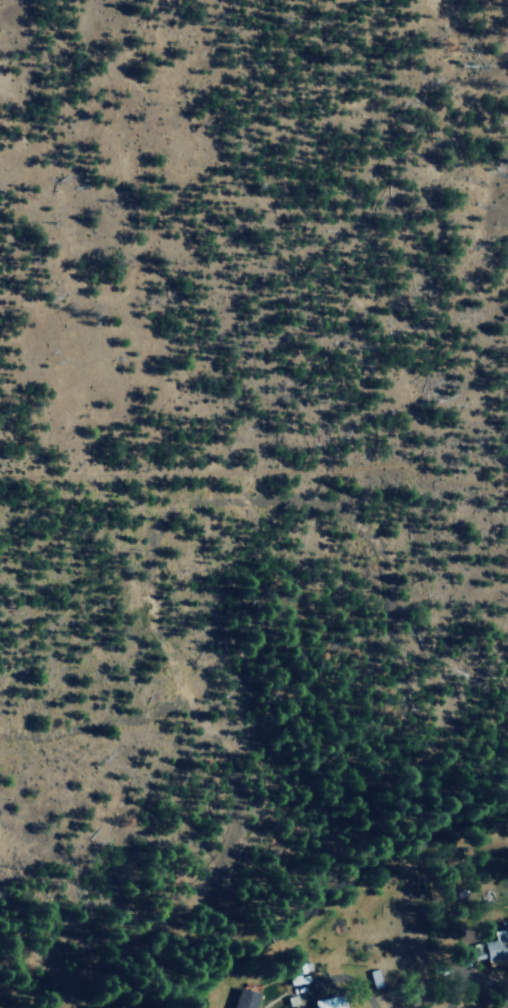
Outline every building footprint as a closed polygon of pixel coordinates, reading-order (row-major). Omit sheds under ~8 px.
[(507,957),(507,936),(504,937),(502,928),(493,930),(495,939),(484,941),(487,961),(507,957)] [(260,993),(239,986),(232,1007),(255,1007),(260,993)] [(343,993),(314,999),(316,1007),(346,1007),(343,993)]
